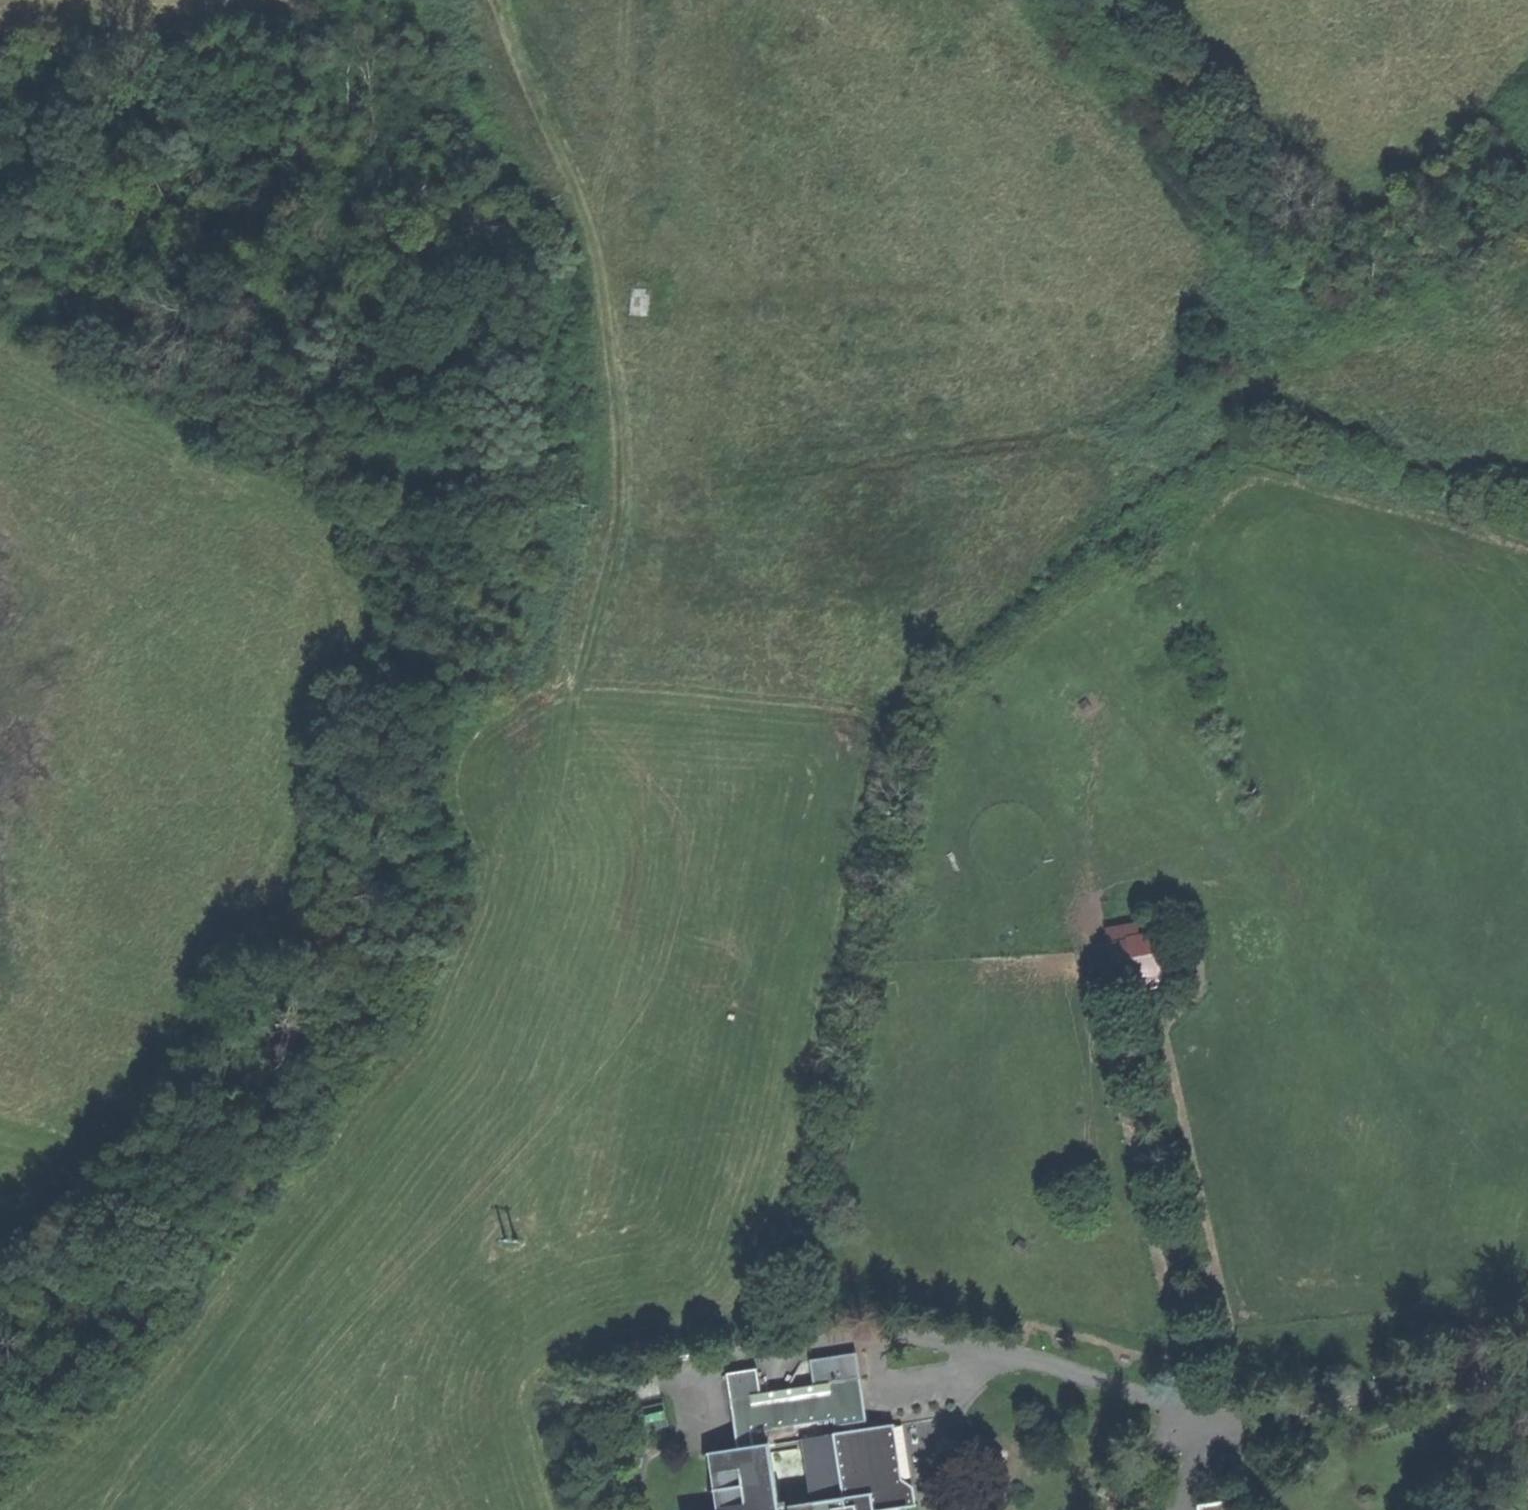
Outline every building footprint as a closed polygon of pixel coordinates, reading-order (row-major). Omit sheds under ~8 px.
[(1150,933),(1110,942),(1117,977),(1158,969),(1150,933)] [(820,1364),(823,1388),(868,1382),(865,1358),(820,1364)] [(737,1372),(741,1399),(772,1395),(768,1368),(737,1372)] [(912,1494),(898,1496),(889,1433),(875,1435),(868,1382),(823,1388),(772,1395),(741,1399),(747,1447),(727,1450),(735,1509),(914,1509),(912,1494)] [(1201,1509),(1232,1509),(1230,1500),(1200,1505),(1201,1509)]
